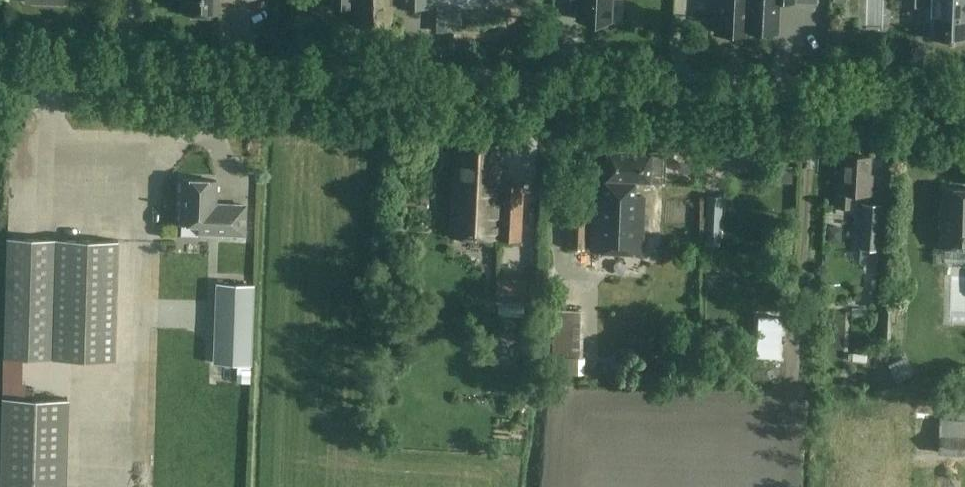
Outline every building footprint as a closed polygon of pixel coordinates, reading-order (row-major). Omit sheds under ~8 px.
[(182,12),(218,13),(218,0),(182,0),(182,12)] [(330,8),(349,8),(349,2),(355,2),(355,26),(390,26),(390,4),(390,0),(330,0),(330,8)] [(577,19),(609,20),(610,0),(578,0),(577,19)] [(748,0),(717,0),(715,32),(746,34),(747,30),(748,0)] [(747,30),(776,31),(777,1),(793,1),(793,0),(748,0),(747,30)] [(916,5),(932,6),(930,37),(947,37),(947,41),(951,41),(951,40),(964,41),(964,0),(916,0),(916,5)] [(497,184),(499,145),(456,143),(455,176),(453,176),(450,236),(519,240),(521,185),(497,184)] [(664,177),(665,152),(649,151),(605,149),(603,194),(592,194),(590,250),(641,252),(643,196),(633,195),(633,180),(647,180),(648,176),(664,177)] [(833,208),(848,209),(849,193),(871,195),(872,174),(870,174),(871,156),(840,155),(839,173),(835,173),(833,208)] [(676,172),(706,170),(705,157),(675,159),(676,172)] [(244,234),(245,205),(215,204),(216,180),(182,179),(181,223),(199,224),(199,233),(244,234)] [(941,204),(940,248),(964,248),(964,188),(944,188),(944,204),(941,204)] [(857,248),(860,248),(859,261),(878,262),(882,204),(861,203),(857,248)] [(117,240),(56,238),(6,237),(3,357),(114,360),(117,240)] [(496,277),(494,302),(524,304),(526,279),(496,277)] [(250,364),(253,283),(216,282),(213,363),(250,364)] [(588,308),(598,307),(597,286),(587,286),(588,308)] [(892,307),(881,307),(879,336),(891,336),(892,307)] [(581,359),(583,310),(553,308),(551,358),(581,359)] [(913,372),(905,355),(888,363),(896,381),(913,372)] [(0,461),(0,486),(65,486),(67,398),(2,396),(0,461)] [(939,418),(937,453),(964,454),(964,439),(964,419),(939,418)]
